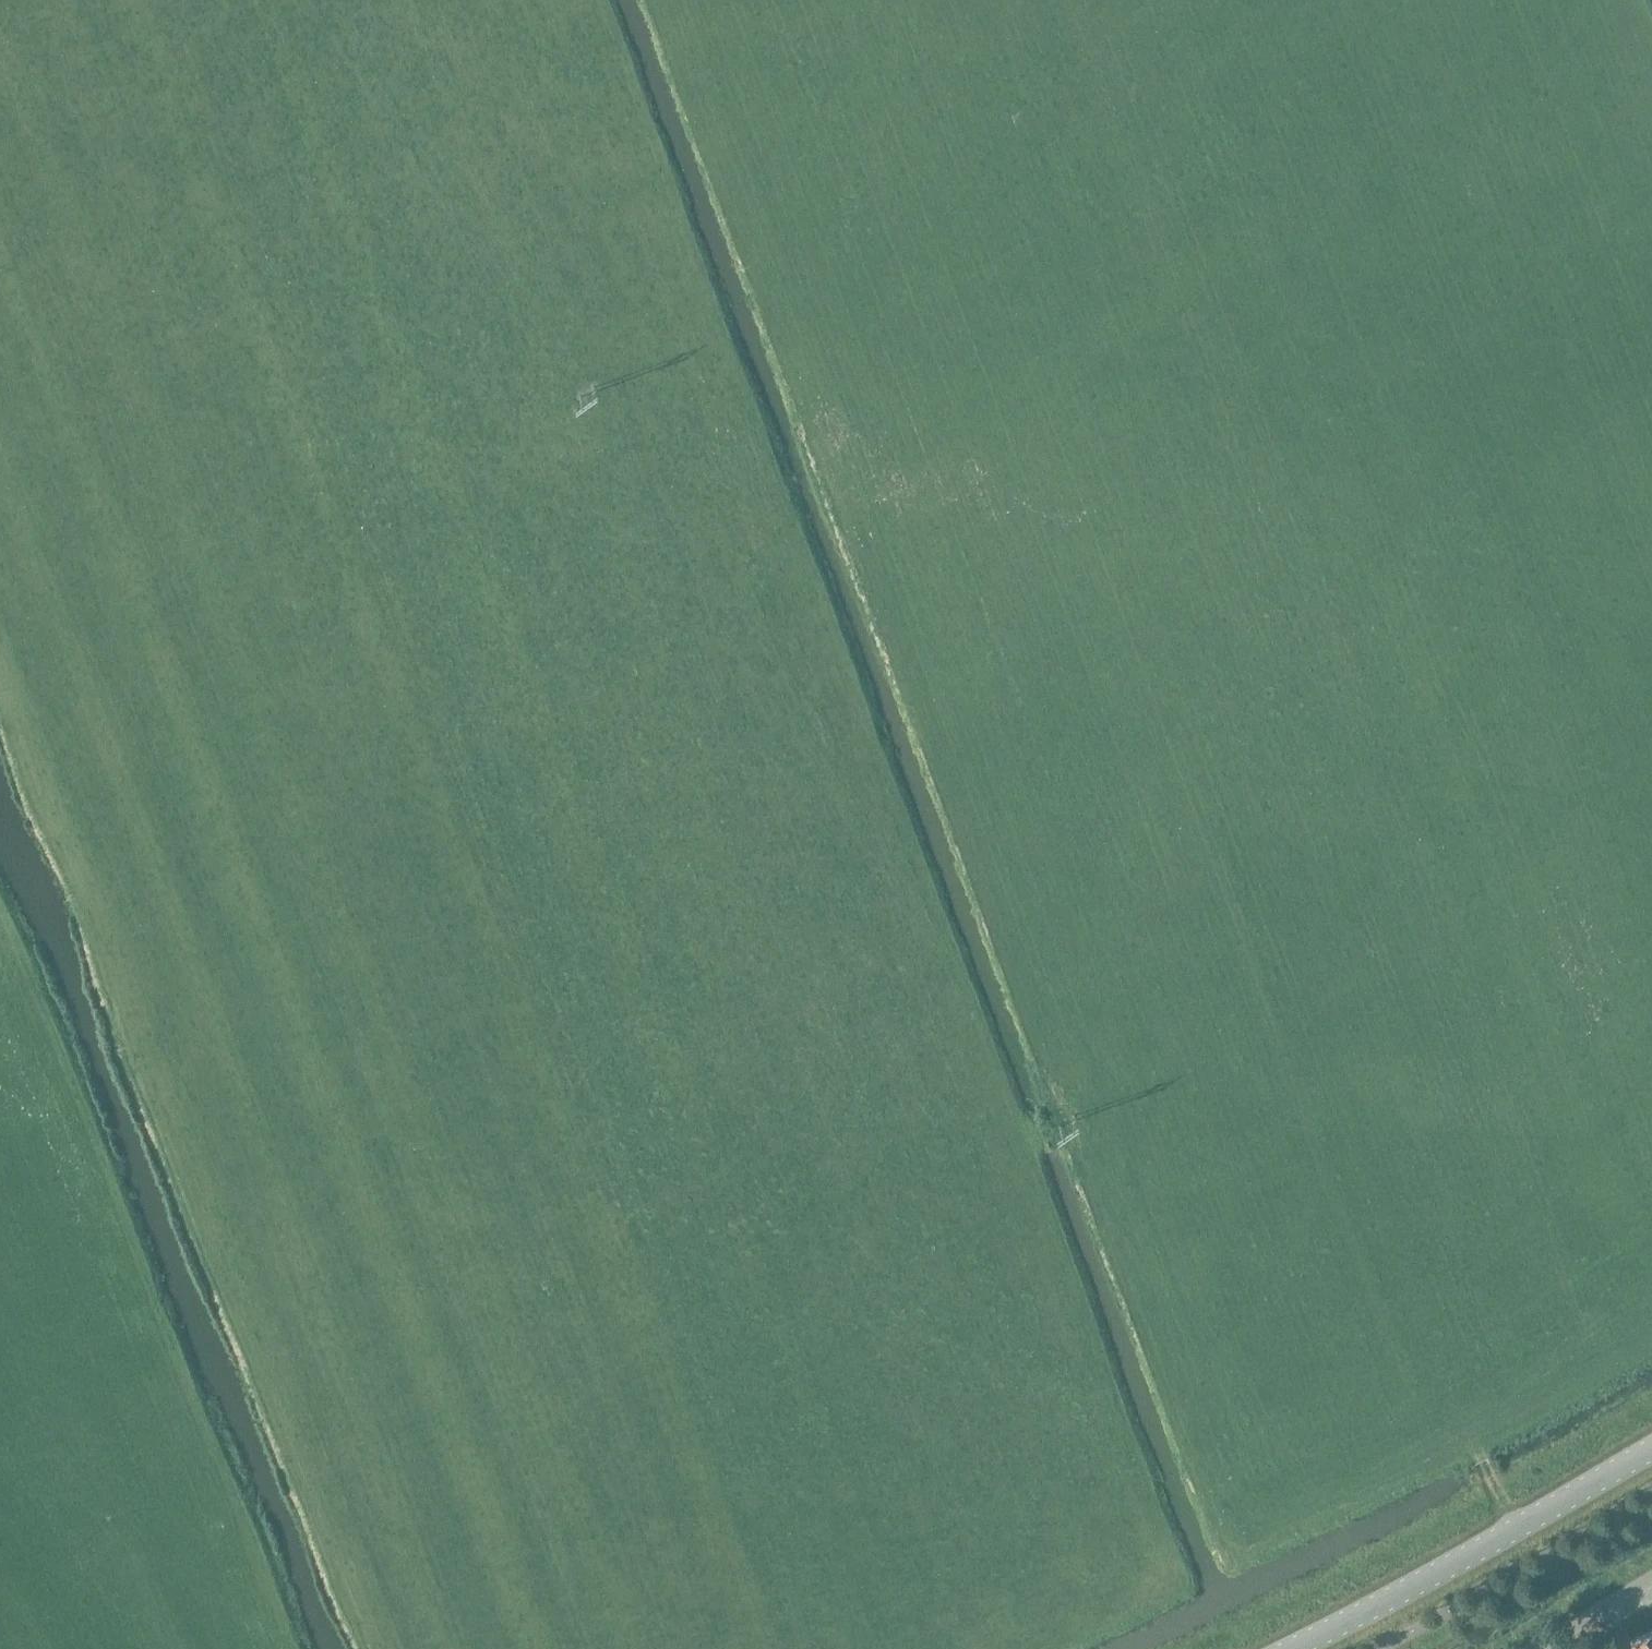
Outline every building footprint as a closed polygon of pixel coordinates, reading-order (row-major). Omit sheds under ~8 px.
[(1633,1645),(1635,1648),(1651,1648),(1651,1632),(1633,1645)]
